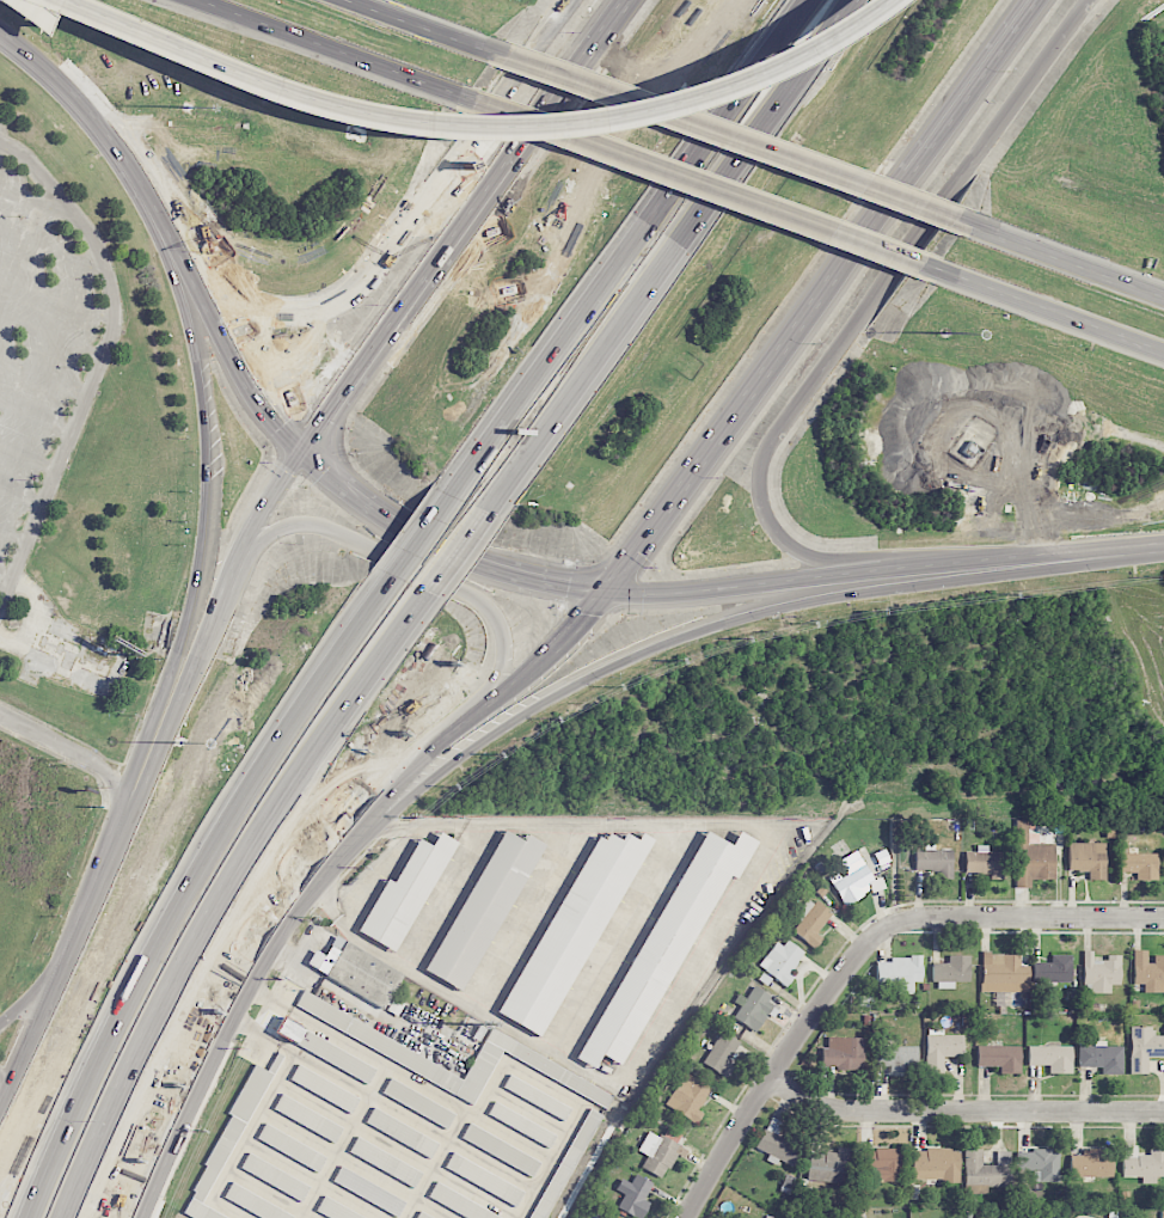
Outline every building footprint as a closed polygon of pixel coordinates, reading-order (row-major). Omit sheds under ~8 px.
[(1054,879),(1054,844),(1038,844),(1038,831),(1034,831),(1034,819),(1016,819),(1016,887),(1031,887),(1031,879),(1054,879)] [(723,872),(737,879),(756,840),(737,831),(731,844),(698,828),(582,1061),(594,1068),(601,1055),(626,1068),(723,872)] [(542,843),(526,834),(522,840),(502,829),(425,971),(463,991),(542,843)] [(645,835),(640,833),(637,839),(624,833),(619,841),(592,829),(503,1017),(548,1038),(645,835)] [(417,838),(394,883),(385,878),(357,932),(397,952),(454,840),(438,832),(431,845),(417,838)] [(1106,843),(1068,842),(1068,871),(1088,871),(1088,880),(1105,880),(1106,843)] [(965,852),(964,873),(990,873),(990,879),(1003,879),(1003,852),(988,851),(988,845),(976,845),(976,852),(965,852)] [(839,859),(845,871),(830,879),(844,906),(864,896),(859,887),(873,880),(857,850),(839,859)] [(952,850),(915,850),(915,871),(939,870),(939,879),(952,879),(952,850)] [(1158,853),(1120,853),(1120,872),(1136,872),(1136,879),(1157,879),(1158,853)] [(816,933),(831,914),(808,897),(793,917),(799,922),(792,932),(815,949),(823,938),(816,933)] [(403,973),(335,936),(325,955),(314,950),(306,966),(384,1008),(403,973)] [(757,967),(786,986),(793,977),(789,973),(802,954),(778,937),(757,967)] [(1144,984),(1144,992),(1159,992),(1159,984),(1163,984),(1163,955),(1150,955),(1149,949),(1133,950),(1133,984),(1144,984)] [(1083,992),(1110,993),(1110,984),(1120,984),(1121,955),(1106,954),(1106,960),(1093,960),(1093,951),(1084,951),(1083,992)] [(1029,992),(1029,966),(1020,966),(1020,954),(983,953),(982,991),(995,992),(995,1004),(1009,1005),(1009,991),(1029,992)] [(934,963),(933,988),(954,989),(955,981),(970,982),(970,956),(948,955),(948,963),(934,963)] [(1071,955),(1050,955),(1050,963),(1033,962),(1032,981),(1070,982),(1071,955)] [(875,990),(911,990),(911,982),(921,982),(922,956),(890,956),(890,961),(876,961),(875,990)] [(733,1001),(740,1006),(733,1018),(754,1032),(775,998),(753,985),(746,997),(738,993),(733,1001)] [(488,1030),(466,1075),(301,995),(293,1011),(477,1101),(500,1054),(606,1106),(613,1092),(488,1030)] [(274,1034),(369,1083),(377,1067),(282,1018),(274,1034)] [(1153,1036),(1153,1026),(1130,1026),(1130,1074),(1148,1074),(1148,1057),(1163,1057),(1163,1035),(1153,1036)] [(963,1035),(943,1035),(943,1029),(926,1028),(925,1072),(943,1072),(943,1057),(962,1057),(963,1035)] [(709,1052),(702,1062),(725,1077),(733,1066),(727,1062),(740,1042),(720,1029),(706,1050),(709,1052)] [(862,1069),(863,1037),(826,1037),(826,1048),(821,1048),(821,1069),(862,1069)] [(1122,1074),(1122,1046),(1105,1046),(1105,1040),(1094,1040),(1094,1046),(1079,1046),(1079,1066),(1102,1067),(1102,1074),(1122,1074)] [(1020,1045),(976,1046),(977,1066),(997,1065),(997,1073),(1020,1073),(1020,1045)] [(1072,1046),(1028,1045),(1027,1065),(1049,1066),(1049,1073),(1072,1074),(1072,1046)] [(884,1072),(903,1072),(903,1066),(917,1066),(917,1046),(884,1046),(884,1072)] [(360,1097),(298,1065),(290,1081),(352,1113),(360,1097)] [(664,1104),(696,1124),(703,1113),(697,1110),(711,1088),(684,1072),(664,1104)] [(571,1108),(510,1074),(502,1088),(564,1121),(571,1108)] [(456,1113),(390,1078),(382,1094),(448,1129),(456,1113)] [(273,1110),(335,1143),(344,1127),(281,1094),(273,1110)] [(487,1115),(549,1147),(555,1134),(494,1102),(487,1115)] [(438,1143),(374,1107),(365,1123),(430,1159),(438,1143)] [(793,1166),(802,1145),(775,1134),(780,1122),(769,1117),(756,1149),(768,1154),(766,1160),(776,1165),(778,1160),(793,1166)] [(327,1157),(265,1123),(256,1139),(318,1173),(327,1157)] [(460,1141),(534,1175),(541,1159),(468,1125),(460,1141)] [(666,1180),(682,1146),(647,1130),(638,1151),(647,1155),(641,1168),(666,1180)] [(422,1174),(358,1136),(349,1151),(413,1189),(422,1174)] [(1163,1177),(1163,1149),(1148,1149),(1148,1155),(1137,1155),(1137,1145),(1124,1145),(1123,1177),(1163,1177)] [(807,1180),(841,1182),(841,1172),(853,1173),(854,1148),(836,1147),(836,1154),(808,1152),(807,1180)] [(982,1148),(965,1149),(965,1193),(987,1193),(987,1187),(1012,1186),(1011,1151),(997,1151),(997,1165),(982,1165),(982,1148)] [(901,1182),(902,1149),(867,1149),(866,1181),(901,1182)] [(960,1181),(959,1149),(911,1150),(912,1181),(960,1181)] [(1113,1177),(1112,1155),(1101,1156),(1100,1149),(1082,1149),(1082,1155),(1070,1155),(1071,1177),(1113,1177)] [(1018,1150),(1018,1169),(1038,1169),(1038,1181),(1059,1181),(1059,1150),(1018,1150)] [(309,1187),(249,1153),(241,1168),(301,1202),(309,1187)] [(516,1207),(524,1191),(453,1153),(445,1168),(516,1207)] [(397,1217),(405,1203),(341,1166),(333,1181),(397,1217)] [(637,1217),(641,1217),(649,1203),(644,1200),(653,1183),(635,1174),(630,1183),(621,1178),(615,1189),(624,1194),(617,1207),(637,1217)] [(294,1216),(233,1181),(224,1197),(260,1217),(293,1217),(294,1216)] [(466,1217),(508,1217),(509,1217),(434,1185),(427,1201),(466,1217)]
